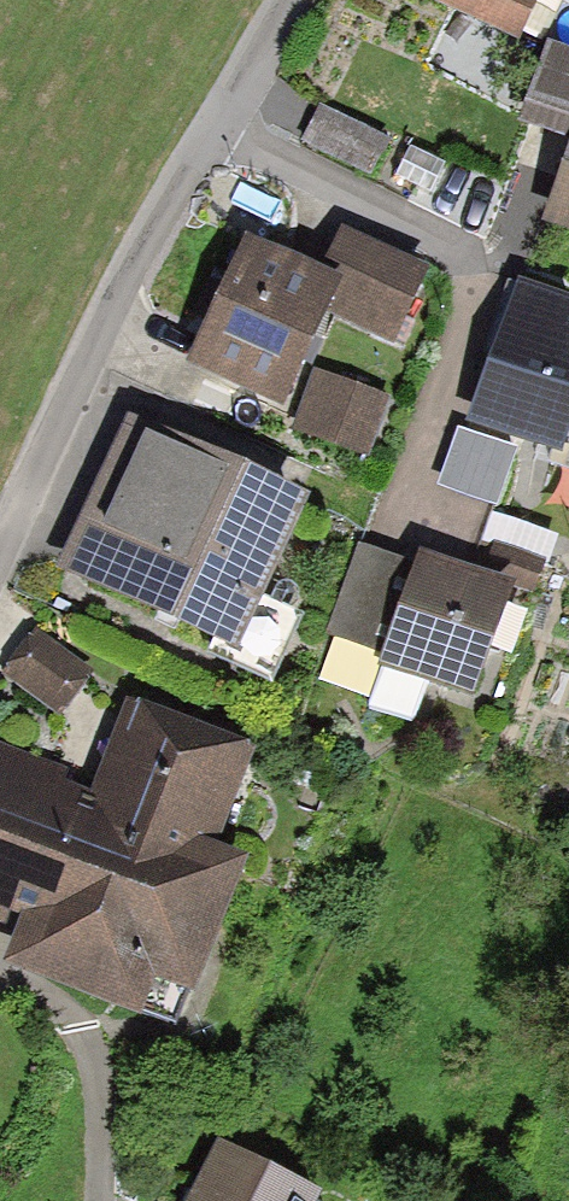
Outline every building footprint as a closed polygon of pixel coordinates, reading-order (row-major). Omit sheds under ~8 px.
[(518,49),(542,0),(418,0),(518,49)] [(546,44),(523,117),(568,131),(568,51),(546,44)] [(379,141),(310,109),(295,142),(364,173),(379,141)] [(405,325),(429,264),(347,232),(328,281),(250,251),(206,364),(300,401),(289,428),(368,458),(389,405),(322,379),(351,304),(405,325)] [(517,278),(470,418),(568,451),(568,296),(517,278)] [(302,501),(125,426),(67,562),(243,637),(302,501)] [(481,682),(509,590),(353,543),(325,635),(481,682)] [(0,767),(0,917),(21,925),(8,961),(151,1013),(165,975),(201,988),(249,856),(206,841),(241,744),(131,704),(96,801),(0,767)] [(212,1146),(184,1200),(307,1200),(310,1195),(212,1146)]
